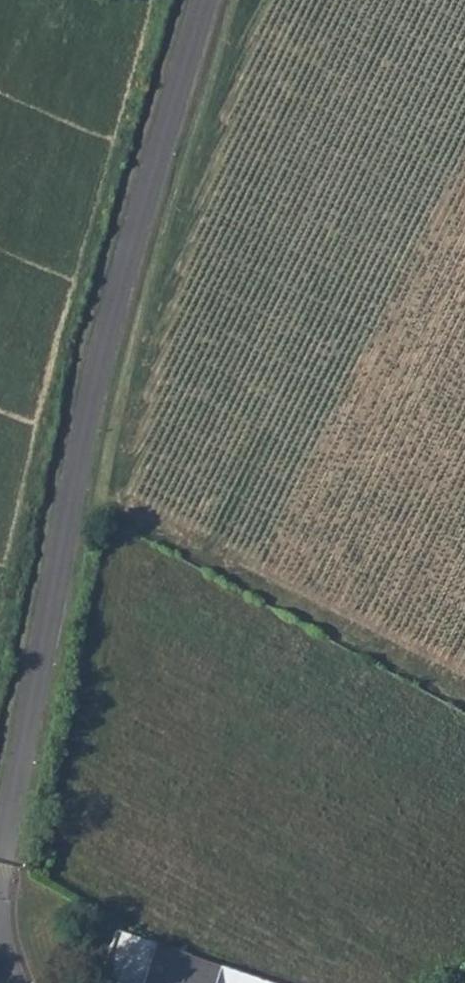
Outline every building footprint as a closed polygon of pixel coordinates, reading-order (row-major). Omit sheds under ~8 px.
[(158,945),(115,931),(99,982),(272,982),(158,945)]
